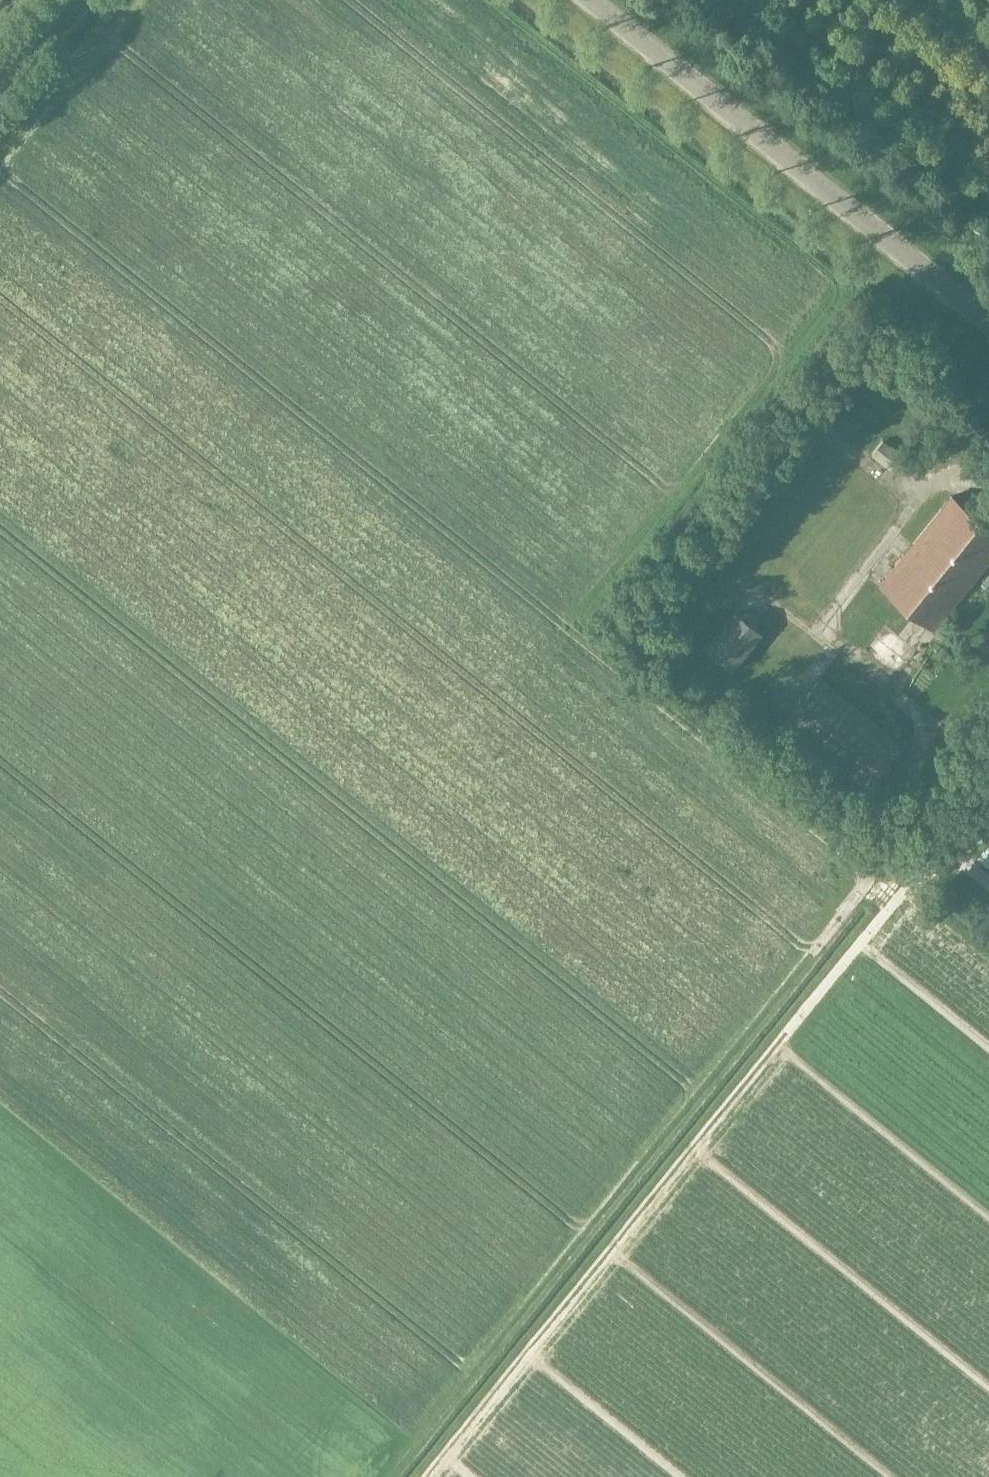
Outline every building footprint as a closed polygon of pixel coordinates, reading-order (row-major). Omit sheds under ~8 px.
[(890,469),(902,455),(883,440),(872,454),(890,469)] [(880,584),(934,628),(988,560),(988,527),(951,496),(880,584)] [(732,671),(763,697),(794,658),(763,633),(763,634),(734,610),(704,647),(733,670),(732,671)]
